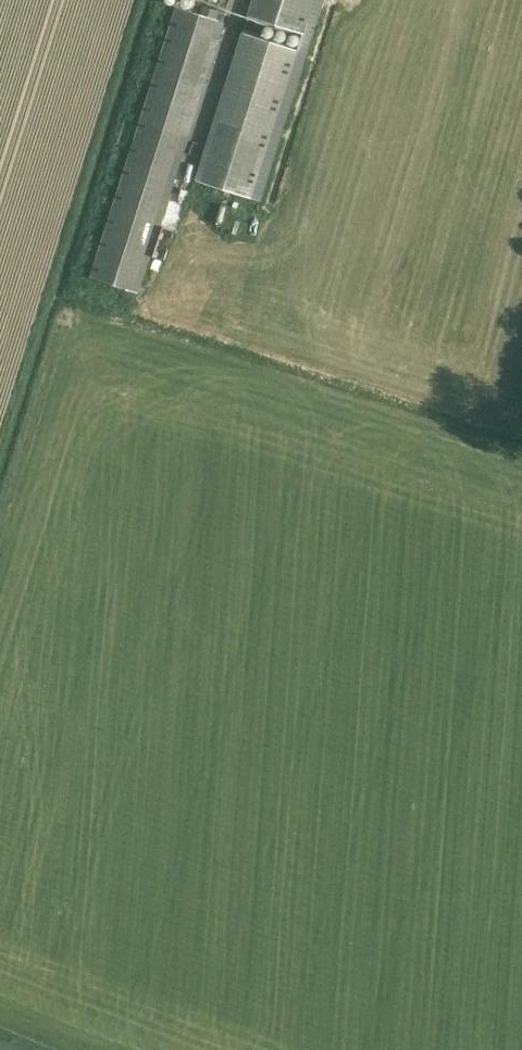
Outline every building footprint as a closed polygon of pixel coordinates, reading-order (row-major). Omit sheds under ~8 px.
[(215,18),(177,6),(90,277),(140,293),(226,22),(223,21),(229,0),(221,0),(215,18)] [(195,183),(255,202),(321,0),(253,0),(248,16),(249,16),(195,183)]
